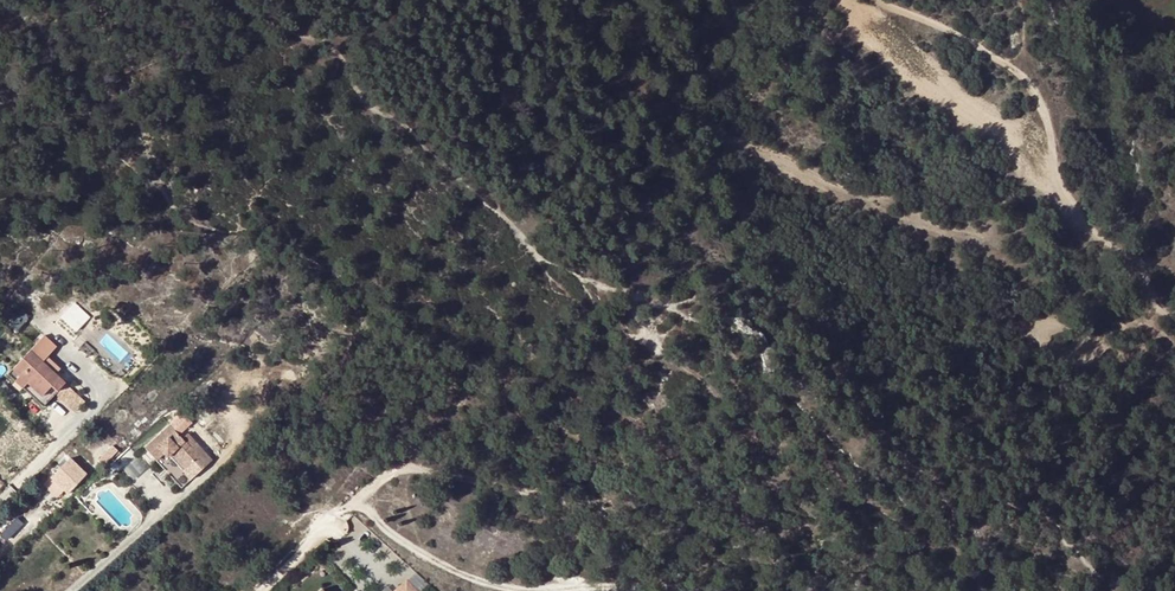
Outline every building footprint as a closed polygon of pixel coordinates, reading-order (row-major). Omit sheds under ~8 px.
[(302,299),(308,293),(302,288),(296,294),(302,299)] [(79,328),(92,316),(79,302),(66,314),(79,328)] [(28,350),(11,369),(18,376),(13,380),(21,388),(26,383),(47,402),(64,383),(28,350)] [(18,376),(11,369),(6,374),(13,380),(18,376)] [(42,407),(47,402),(26,383),(21,388),(42,407)] [(196,443),(190,448),(187,451),(181,445),(184,442),(171,426),(144,448),(154,459),(166,449),(184,469),(195,460),(202,469),(211,461),(196,443)] [(187,451),(190,448),(184,442),(181,445),(187,451)] [(58,472),(52,478),(63,489),(67,493),(86,474),(69,458),(56,470),(58,472)] [(88,476),(86,474),(67,493),(70,495),(88,476)] [(63,489),(52,478),(44,486),(55,497),(63,489)] [(407,581),(396,590),(416,590),(407,581)]
